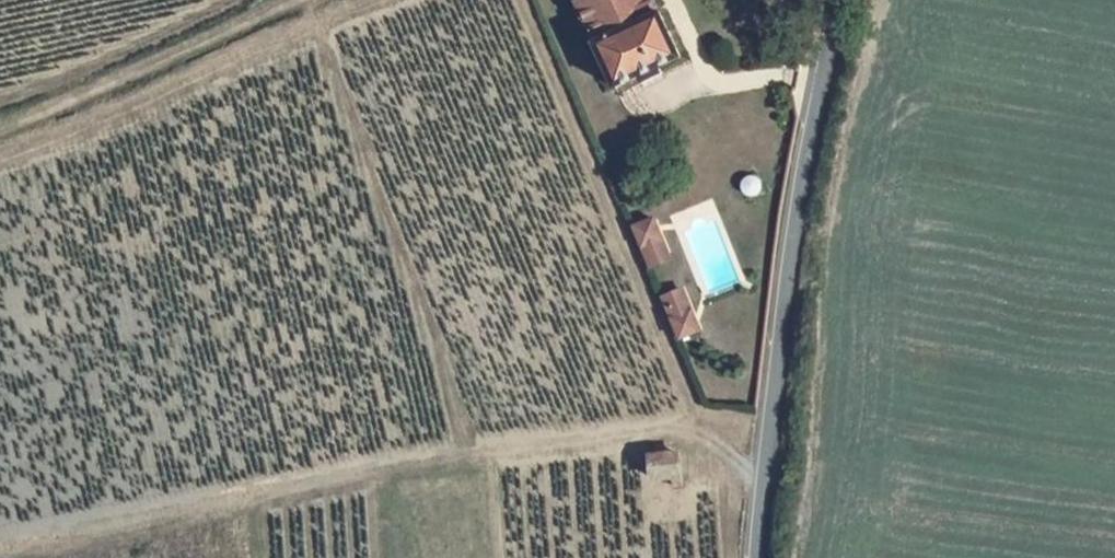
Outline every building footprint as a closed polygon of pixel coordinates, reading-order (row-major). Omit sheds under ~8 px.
[(681,39),(661,0),(586,0),(597,22),(593,24),(617,70),(681,39)] [(656,203),(640,211),(648,229),(664,221),(656,203)] [(664,221),(648,229),(658,250),(673,243),(664,221)] [(688,273),(671,281),(681,303),(698,295),(688,273)] [(698,295),(681,303),(690,322),(707,314),(698,295)] [(664,468),(665,478),(680,477),(676,445),(670,445),(669,438),(655,440),(656,449),(649,450),(651,470),(664,468)]
